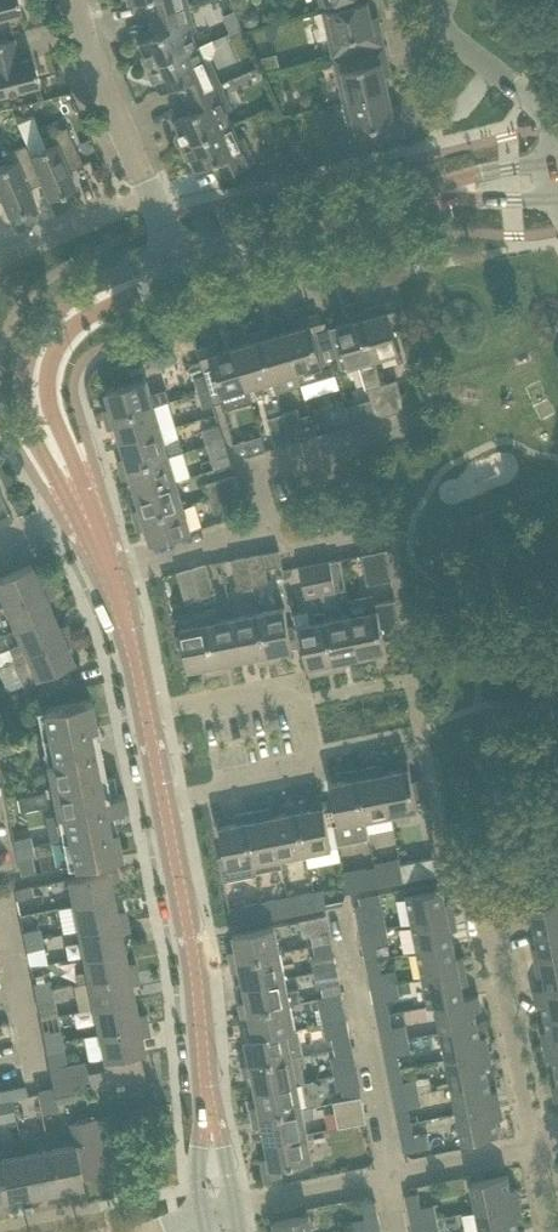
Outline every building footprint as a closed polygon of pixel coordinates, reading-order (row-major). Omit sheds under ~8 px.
[(21,14),(17,0),(0,0),(0,19),(21,14)] [(154,13),(188,5),(187,0),(150,0),(154,13)] [(372,17),(368,1),(323,12),(333,56),(385,44),(378,15),(372,17)] [(192,20),(188,5),(154,13),(161,33),(140,42),(145,54),(142,55),(148,69),(198,47),(192,33),(197,31),(192,20)] [(32,58),(19,61),(14,39),(0,42),(0,96),(39,86),(32,58)] [(220,83),(209,58),(213,57),(216,47),(212,40),(198,47),(148,69),(154,82),(157,81),(162,92),(183,83),(189,97),(220,83)] [(392,75),(385,44),(333,56),(343,101),(389,91),(385,76),(392,75)] [(231,108),(220,83),(189,97),(195,111),(175,120),(180,131),(176,133),(182,146),(232,125),(226,111),(231,108)] [(392,106),(389,91),(343,101),(354,146),(405,135),(398,105),(392,106)] [(218,178),(255,163),(244,136),(238,138),(232,125),(182,146),(188,160),(191,158),(197,170),(217,161),(223,174),(218,176),(218,178)] [(82,164),(66,127),(42,137),(46,147),(29,154),(38,175),(48,198),(75,187),(65,164),(78,158),(81,165),(82,164)] [(38,175),(29,154),(25,144),(1,155),(5,164),(0,166),(0,197),(8,216),(35,204),(25,181),(38,175)] [(391,319),(398,317),(393,300),(360,310),(374,359),(400,351),(391,319)] [(382,384),(374,359),(360,310),(350,313),(353,321),(337,326),(349,366),(361,363),(369,388),(367,388),(376,418),(391,413),(382,384)] [(301,327),(285,332),(297,373),(298,372),(302,383),(336,373),(335,370),(342,367),(330,326),(322,329),(318,313),(298,319),(301,327)] [(297,373),(285,332),(270,336),(268,328),(258,331),(272,380),(297,373)] [(272,380),(258,331),(248,334),(251,342),(235,347),(247,387),(272,380)] [(217,343),(198,349),(203,366),(205,374),(210,389),(214,403),(221,401),(224,410),(251,401),(250,397),(247,387),(235,347),(220,351),(217,343)] [(194,377),(199,392),(210,389),(205,374),(194,377)] [(166,389),(151,394),(146,379),(106,391),(111,407),(102,410),(105,420),(154,405),(170,400),(166,389)] [(391,413),(406,409),(397,380),(382,384),(391,413)] [(214,403),(210,389),(199,392),(203,407),(214,403)] [(162,430),(154,405),(105,420),(108,429),(117,427),(121,442),(162,430)] [(291,443),(306,439),(297,408),(282,413),(291,443)] [(291,443),(282,413),(267,417),(276,447),(291,443)] [(224,439),(220,424),(203,428),(207,444),(224,439)] [(180,440),(166,444),(162,430),(121,442),(126,458),(117,460),(120,470),(169,455),(183,451),(180,440)] [(214,469),(231,464),(224,439),(207,444),(214,469)] [(176,480),(169,455),(120,470),(123,479),(131,477),(136,492),(176,480)] [(239,489),(234,474),(205,483),(210,498),(239,489)] [(184,506),(176,480),(136,492),(141,508),(132,510),(135,520),(184,506)] [(243,504),(239,489),(210,498),(214,513),(243,504)] [(151,543),(192,531),(184,506),(135,520),(138,530),(146,527),(151,543)] [(392,580),(386,549),(361,554),(367,585),(392,580)] [(265,568),(282,565),(279,550),(247,556),(253,586),(268,583),(265,568)] [(253,586),(247,556),(232,559),(238,589),(253,586)] [(346,589),(340,559),(315,564),(321,594),(346,589)] [(200,596),(215,592),(206,563),(191,567),(200,596)] [(0,578),(0,598),(3,606),(50,585),(46,576),(38,579),(31,564),(0,578)] [(321,594),(315,564),(300,567),(306,598),(321,594)] [(200,596),(191,567),(177,572),(185,601),(200,596)] [(54,595),(50,585),(3,606),(14,629),(52,613),(46,598),(54,595)] [(384,639),(403,635),(396,598),(376,602),(377,610),(352,615),(360,656),(376,653),(377,662),(388,660),(384,639)] [(277,652),(293,649),(285,607),(258,613),(268,663),(278,661),(277,652)] [(241,659),(232,618),(218,620),(216,608),(204,610),(217,673),(227,671),(225,662),(241,659)] [(217,673),(204,610),(193,612),(195,625),(180,628),(189,669),(205,666),(207,675),(217,673)] [(336,670),(326,620),(325,611),(315,613),(311,617),(312,623),(294,627),(298,648),(304,647),(309,675),(336,670)] [(59,627),(52,613),(14,629),(19,642),(9,647),(14,659),(25,654),(24,654),(71,633),(67,624),(59,627)] [(268,663),(258,613),(232,618),(241,659),(256,656),(258,665),(268,663)] [(360,656),(352,615),(326,620),(336,670),(346,668),(344,660),(360,656)] [(67,664),(74,662),(67,647),(75,643),(71,633),(24,654),(25,654),(14,659),(11,661),(22,684),(35,678),(41,692),(73,679),(67,664)] [(95,726),(89,699),(42,709),(52,760),(94,752),(89,728),(95,726)] [(0,735),(0,745),(11,742),(9,733),(0,735)] [(11,742),(0,745),(0,755),(13,752),(11,742)] [(94,752),(52,760),(46,761),(56,815),(63,813),(64,820),(106,812),(127,807),(124,792),(103,797),(94,752)] [(425,796),(422,778),(412,780),(408,759),(397,761),(399,770),(383,773),(391,814),(418,809),(416,798),(425,796)] [(391,814),(383,773),(381,764),(356,769),(366,819),(391,814)] [(366,819),(356,769),(346,771),(348,780),(331,783),(339,825),(334,826),(338,844),(370,838),(366,819)] [(45,791),(17,797),(20,811),(48,805),(45,791)] [(306,800),(296,803),(306,853),(332,847),(324,806),(307,809),(306,800)] [(306,853),(296,803),(286,804),(288,813),(272,816),(280,858),(306,853)] [(280,858),(272,816),(271,807),(245,813),(256,872),(257,872),(282,867),(280,858)] [(109,829),(106,812),(64,820),(73,865),(121,855),(116,828),(109,829)] [(256,872),(245,813),(234,815),(236,823),(220,826),(225,855),(218,856),(223,881),(258,874),(257,872),(256,872)] [(30,836),(13,839),(14,849),(32,845),(30,836)] [(33,855),(32,845),(14,849),(16,858),(33,855)] [(441,873),(437,856),(401,863),(404,880),(420,877),(441,873)] [(388,883),(385,866),(375,868),(378,885),(388,883)] [(119,880),(116,868),(67,878),(72,903),(113,894),(110,881),(119,880)] [(378,885),(375,868),(365,870),(369,887),(378,885)] [(33,895),(31,886),(14,889),(16,899),(33,895)] [(446,903),(443,888),(406,896),(412,924),(455,915),(452,901),(446,903)] [(324,889),(313,891),(317,908),(327,906),(324,889)] [(317,908),(313,891),(288,896),(291,913),(306,910),(317,908)] [(116,912),(113,894),(72,903),(77,931),(127,921),(125,910),(116,912)] [(291,913),(288,896),(262,902),(266,919),(276,916),(291,913)] [(524,906),(527,921),(534,920),(536,933),(557,929),(557,899),(524,906)] [(262,902),(244,905),(248,923),(266,919),(262,902)] [(371,918),(368,903),(355,906),(358,920),(371,918)] [(326,915),(300,920),(303,937),(312,936),(313,945),(331,942),(326,915)] [(458,929),(455,915),(412,924),(417,951),(453,944),(451,931),(458,929)] [(129,931),(127,921),(77,931),(82,956),(124,948),(120,933),(129,931)] [(280,952),(275,925),(234,934),(237,950),(228,952),(230,962),(280,952)] [(39,928),(22,931),(24,941),(41,938),(39,928)] [(536,933),(539,947),(533,948),(536,962),(557,957),(557,929),(536,933)] [(43,947),(41,938),(24,941),(26,951),(43,947)] [(333,951),(331,942),(313,945),(315,954),(333,951)] [(366,962),(378,959),(375,944),(363,947),(366,962)] [(456,957),(453,944),(417,951),(423,978),(465,970),(462,956),(456,957)] [(127,963),(124,948),(82,956),(85,971),(75,973),(78,984),(88,982),(137,972),(135,962),(127,963)] [(285,977),(280,952),(230,962),(232,972),(241,970),(244,985),(285,977)] [(536,962),(538,975),(544,974),(547,987),(557,985),(557,957),(536,962)] [(381,973),(378,959),(366,962),(369,976),(381,973)] [(468,983),(465,970),(423,978),(428,1006),(436,1005),(436,1004),(464,998),(464,997),(461,985),(468,983)] [(139,983),(137,972),(88,982),(93,1008),(134,1000),(131,984),(139,983)] [(287,990),(285,977),(244,985),(247,1001),(239,1003),(241,1013),(290,1003),(301,1001),(298,987),(287,990)] [(52,989),(50,980),(33,983),(35,993),(52,989)] [(341,993),(339,983),(322,987),(324,997),(341,993)] [(547,987),(533,989),(536,1004),(543,1003),(545,1016),(557,1014),(557,985),(547,987)] [(54,999),(52,989),(35,993),(36,1002),(54,999)] [(343,1002),(341,993),(324,997),(325,1006),(343,1002)] [(478,994),(464,997),(464,998),(436,1004),(436,1005),(441,1031),(477,1024),(475,1010),(481,1009),(478,994)] [(377,1016),(389,1014),(386,999),(374,1001),(377,1016)] [(137,1015),(134,1000),(93,1008),(98,1033),(147,1024),(145,1013),(137,1015)] [(295,1029),(290,1003),(241,1013),(243,1023),(251,1022),(254,1036),(254,1037),(287,1030),(295,1029)] [(392,1027),(389,1014),(377,1016),(379,1030),(392,1027)] [(545,1016),(548,1030),(542,1031),(544,1045),(557,1042),(557,1014),(545,1016)] [(346,1019),(323,1023),(326,1039),(332,1038),(334,1048),(351,1044),(346,1019)] [(149,1034),(147,1024),(98,1033),(103,1058),(103,1059),(139,1052),(139,1053),(144,1052),(141,1036),(149,1034)] [(480,1037),(477,1024),(441,1031),(447,1058),(489,1050),(486,1036),(480,1037)] [(249,1054),(240,1056),(242,1066),(300,1054),(295,1030),(295,1029),(287,1031),(254,1037),(254,1036),(246,1038),(249,1054)] [(62,1041),(60,1031),(43,1035),(45,1044),(62,1041)] [(64,1050),(62,1041),(45,1044),(47,1054),(64,1050)] [(544,1045),(547,1059),(553,1057),(556,1071),(557,1070),(557,1042),(544,1045)] [(336,1057),(331,1058),(334,1075),(357,1070),(353,1054),(351,1044),(334,1048),(336,1057)] [(492,1063),(489,1050),(447,1058),(452,1086),(488,1078),(485,1065),(492,1063)] [(144,1078),(139,1053),(139,1052),(103,1059),(103,1058),(49,1069),(56,1104),(76,1100),(72,1082),(88,1079),(90,1089),(144,1078)] [(400,1068),(397,1053),(384,1056),(387,1071),(400,1068)] [(304,1054),(300,1054),(242,1066),(244,1076),(253,1074),(256,1090),(305,1080),(302,1066),(306,1065),(304,1054)] [(403,1082),(400,1068),(387,1071),(390,1085),(403,1082)] [(491,1092),(488,1078),(452,1086),(458,1112),(500,1104),(497,1090),(491,1092)] [(259,1106),(251,1107),(253,1117),(313,1105),(316,1105),(316,1102),(317,1102),(320,1097),(318,1086),(306,1083),(305,1080),(256,1090),(259,1106)] [(27,1096),(25,1086),(9,1089),(11,1099),(27,1096)] [(360,1086),(342,1089),(344,1099),(362,1096),(360,1086)] [(9,1089),(0,1091),(0,1101),(11,1099),(9,1089)] [(344,1099),(335,1101),(340,1127),(367,1121),(362,1096),(344,1099)] [(503,1118),(500,1104),(458,1112),(463,1141),(499,1133),(496,1119),(503,1118)] [(307,1133),(305,1121),(311,1119),(315,1113),(313,1105),(253,1117),(255,1127),(263,1126),(266,1141),(307,1133)] [(398,1125),(411,1122),(408,1108),(395,1110),(398,1125)] [(107,1172),(96,1118),(69,1123),(73,1144),(80,1177),(81,1177),(107,1172)] [(414,1136),(411,1122),(398,1125),(401,1139),(414,1136)] [(280,1166),(313,1160),(307,1133),(266,1141),(269,1157),(261,1159),(265,1179),(282,1175),(280,1166)] [(80,1177),(73,1144),(48,1149),(58,1199),(68,1197),(67,1189),(83,1186),(81,1177),(80,1177)] [(58,1199),(48,1149),(22,1154),(31,1196),(46,1193),(48,1201),(58,1199)] [(22,1154),(0,1159),(0,1176),(7,1210),(17,1208),(15,1199),(31,1196),(22,1154)] [(507,1175),(471,1182),(477,1210),(519,1202),(516,1188),(510,1189),(507,1175)] [(421,1207),(418,1192),(405,1195),(408,1210),(421,1207)] [(378,1216),(376,1201),(363,1203),(366,1218),(378,1216)] [(519,1202),(477,1210),(481,1231),(508,1231),(518,1230),(516,1217),(522,1215),(519,1202)] [(309,1214),(273,1221),(275,1231),(313,1231),(309,1214)]
